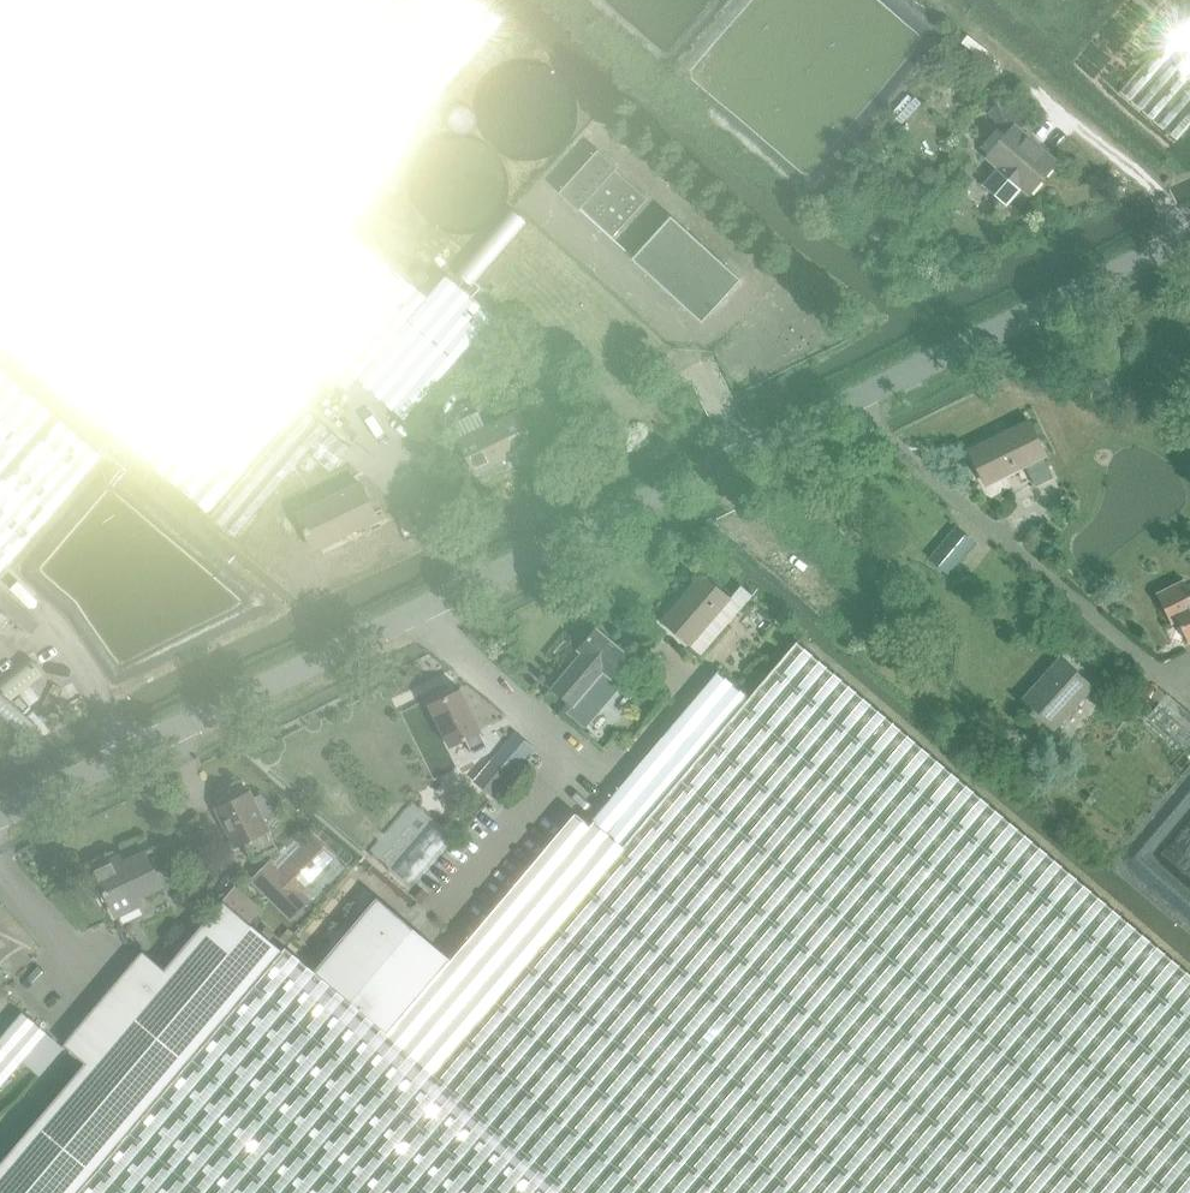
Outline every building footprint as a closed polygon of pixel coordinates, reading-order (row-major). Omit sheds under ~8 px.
[(207,511),(336,361),(358,380),(428,298),(333,216),(501,19),(479,0),(0,0),(0,334),(207,511)] [(1120,91),(1176,139),(1189,123),(1189,10),(1120,91)] [(567,110),(567,109),(567,101),(565,94),(561,87),(555,78),(551,75),(543,69),(535,66),(525,64),(517,65),(510,66),(502,69),(494,75),(487,82),(483,89),(480,97),(478,106),(478,114),(480,123),(484,131),(489,139),(495,144),(502,149),(511,152),(521,154),(528,153),(537,151),(546,147),(554,141),(560,134),(563,127),(566,118),(567,110)] [(1029,194),(1057,161),(1020,129),(1030,118),(1004,95),(988,113),(1006,135),(987,158),(997,167),(982,185),(1007,206),(1022,188),(1029,194)] [(497,186),(495,176),(493,169),(488,160),(483,154),(475,148),(468,145),(460,143),(451,142),(443,144),(434,147),(426,152),(422,156),(416,163),(413,171),(411,178),(410,187),(411,195),(415,205),(419,212),(425,218),(432,223),(439,227),(449,229),(456,229),(466,227),(474,224),(481,219),(485,215),(490,208),(494,201),(496,193),(497,186)] [(648,199),(615,170),(617,168),(598,150),(559,194),(578,211),(580,209),(613,238),(648,199)] [(702,323),(741,280),(671,216),(632,260),(702,323)] [(428,298),(358,380),(405,420),(494,316),(447,276),(428,298)] [(99,454),(0,370),(0,573),(99,454)] [(304,408),(211,516),(236,536),(308,451),(328,429),(304,408)] [(450,424),(474,474),(535,445),(519,411),(486,427),(478,411),(450,424)] [(1054,478),(1043,456),(1046,455),(1029,422),(969,452),(986,485),(1025,465),(1036,487),(1054,478)] [(328,429),(308,451),(331,471),(350,448),(328,429)] [(377,521),(359,483),(296,514),(314,551),(377,521)] [(974,545),(955,529),(930,559),(950,574),(974,545)] [(731,600),(702,575),(663,622),(691,646),(731,600)] [(1184,581),(1156,595),(1171,624),(1177,621),(1189,644),(1189,643),(1189,594),(1184,581)] [(0,610),(0,630),(10,618),(0,610)] [(581,654),(551,689),(571,707),(567,712),(586,728),(622,686),(614,679),(631,659),(596,629),(577,651),(581,654)] [(795,641),(748,697),(717,672),(591,820),(587,825),(572,813),(452,960),(377,898),(316,972),(575,1192),(1189,1192),(1189,975),(795,641)] [(1091,691),(1071,673),(1073,670),(1059,657),(1020,702),(1054,733),(1091,691)] [(32,707),(42,699),(32,687),(23,695),(32,707)] [(83,699),(77,688),(31,714),(37,724),(83,699)] [(488,748),(480,733),(481,732),(461,691),(429,706),(450,748),(465,740),(472,755),(488,748)] [(478,779),(494,793),(508,777),(509,778),(534,748),(515,733),(490,762),(492,763),(478,779)] [(268,811),(262,798),(253,802),(250,796),(217,812),(236,851),(248,845),(256,860),(277,850),(260,815),(268,811)] [(456,838),(433,819),(390,869),(413,888),(456,838)] [(346,868),(311,835),(278,869),(266,858),(247,878),(291,920),(309,901),(312,904),(346,868)] [(104,902),(107,900),(115,917),(141,905),(137,898),(161,887),(145,852),(122,863),(119,857),(93,870),(101,887),(98,889),(104,902)] [(236,886),(222,902),(249,923),(262,908),(236,886)] [(88,1065),(0,1166),(0,1192),(575,1192),(316,972),(287,949),(284,952),(249,923),(222,902),(165,970),(142,952),(64,1043),(88,1065)] [(0,1039),(0,1088),(23,1061),(47,1032),(23,1012),(0,1039)]
